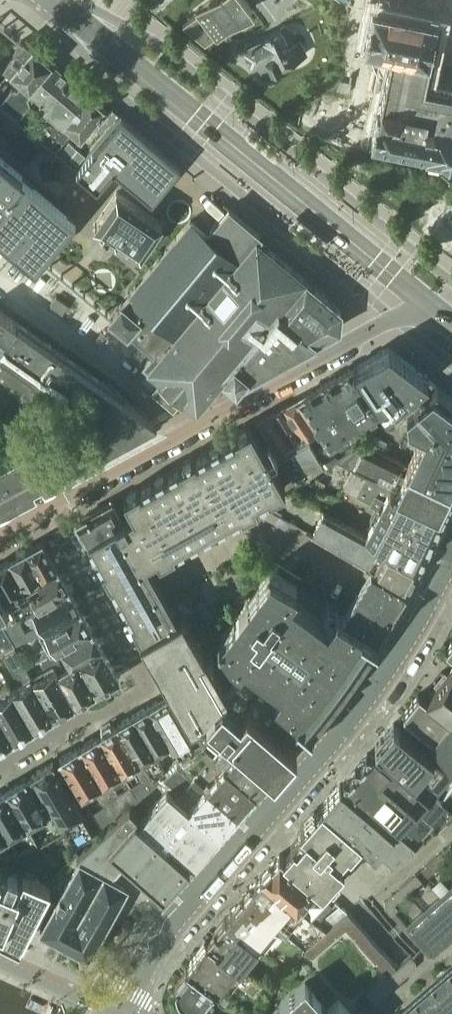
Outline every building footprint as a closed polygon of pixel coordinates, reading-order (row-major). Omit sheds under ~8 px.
[(183,20),(205,39),(232,27),(241,16),(254,10),(251,5),(247,0),(202,0),(196,3),(199,8),(188,16),(183,20)] [(426,154),(448,158),(451,159),(451,89),(451,90),(424,84),(434,35),(451,39),(451,0),(421,0),(420,2),(420,7),(414,5),(413,7),(424,9),(422,17),(373,7),(372,9),(368,32),(365,47),(392,52),(380,107),(379,112),(377,111),(371,140),(426,152),(426,154)] [(265,38),(244,47),(252,64),(257,61),(261,69),(270,65),(272,69),(273,71),(275,72),(276,72),(277,72),(279,71),(280,70),(281,67),(280,65),(306,53),(300,40),(288,45),(280,28),(264,36),(265,38)] [(14,54),(4,65),(23,81),(18,88),(16,87),(13,87),(0,102),(9,109),(50,60),(33,45),(32,46),(24,40),(13,53),(14,54)] [(69,76),(50,60),(9,109),(18,116),(33,98),(32,95),(30,93),(33,89),(47,102),(69,76)] [(40,135),(48,141),(88,93),(69,76),(47,102),(43,106),(58,119),(55,122),(51,118),(48,118),(37,132),(40,135)] [(340,80),(338,89),(350,91),(351,82),(340,80)] [(106,108),(88,93),(48,141),(56,148),(68,133),(64,129),(67,126),(83,139),(93,126),(101,133),(115,115),(106,108)] [(28,126),(37,115),(29,108),(20,119),(28,126)] [(152,200),(180,166),(136,127),(136,126),(134,125),(133,125),(123,115),(121,114),(76,169),(97,187),(113,168),(152,200)] [(69,158),(76,150),(77,148),(69,141),(61,152),(69,158)] [(90,149),(89,148),(82,143),(76,150),(84,157),(90,149)] [(25,171),(0,151),(0,200),(25,171)] [(35,262),(76,214),(25,171),(0,200),(0,233),(35,262)] [(162,222),(117,191),(94,223),(116,239),(118,237),(141,253),(162,222)] [(339,327),(341,309),(304,278),(257,238),(260,234),(229,207),(207,234),(190,220),(110,314),(153,351),(144,362),(162,378),(153,389),(173,405),(183,395),(197,406),(199,404),(314,340),(315,341),(339,327)] [(1,374),(4,377),(7,381),(11,385),(15,387),(18,391),(21,395),(25,398),(29,401),(34,403),(39,403),(44,405),(48,407),(74,425),(44,440),(64,478),(164,425),(0,313),(0,373),(1,374)] [(355,365),(383,408),(386,413),(429,377),(423,373),(422,373),(388,348),(357,365),(356,365),(355,365)] [(346,430),(364,420),(383,408),(355,365),(336,376),(335,376),(317,387),(346,430)] [(407,464),(451,485),(451,395),(437,384),(400,418),(423,429),(407,464)] [(326,443),(346,430),(317,387),(297,398),(318,430),(321,435),(326,443)] [(318,430),(297,398),(282,407),(302,438),(306,436),(309,441),(321,435),(318,430)] [(323,463),(309,441),(306,436),(302,438),(282,407),(257,420),(297,488),(309,479),(306,475),(323,463)] [(18,418),(2,427),(9,440),(25,431),(18,418)] [(119,516),(84,535),(140,634),(175,614),(145,557),(205,526),(287,485),(282,476),(269,451),(253,423),(252,423),(252,424),(221,441),(221,440),(125,493),(135,511),(120,519),(119,516)] [(44,440),(3,463),(24,500),(64,478),(44,440)] [(353,468),(442,513),(451,493),(451,485),(407,464),(361,441),(337,459),(353,468)] [(332,450),(321,458),(328,468),(337,462),(334,458),(336,457),(332,450)] [(24,500),(3,463),(0,464),(0,513),(24,500)] [(344,488),(378,505),(363,534),(419,564),(442,513),(353,468),(344,488)] [(78,525),(84,535),(119,516),(110,502),(80,519),(78,525)] [(374,564),(371,569),(370,568),(405,589),(406,588),(419,564),(363,534),(321,512),(311,532),(374,564)] [(25,550),(42,578),(57,569),(41,541),(25,550)] [(23,590),(37,581),(42,578),(25,550),(7,560),(23,590)] [(23,590),(7,560),(0,564),(0,590),(3,596),(10,608),(21,602),(16,594),(23,590)] [(260,683),(264,686),(309,728),(314,722),(310,719),(336,686),(337,687),(348,672),(347,671),(370,637),(375,640),(377,636),(405,589),(370,568),(342,615),(336,611),(327,623),(291,596),(297,587),(268,570),(223,630),(217,640),(238,666),(246,658),(266,676),(260,683)] [(37,605),(68,588),(57,569),(42,578),(37,581),(39,585),(29,591),(35,600),(21,607),(24,612),(31,608),(37,605)] [(39,633),(80,609),(68,588),(37,605),(31,608),(24,612),(25,615),(30,613),(36,624),(10,638),(15,647),(39,633)] [(3,596),(0,590),(0,620),(3,626),(16,619),(10,608),(3,596)] [(175,596),(183,611),(194,606),(186,590),(175,596)] [(60,648),(92,629),(80,609),(39,633),(46,645),(30,653),(35,663),(39,661),(56,652),(61,649),(60,648)] [(10,638),(3,626),(0,620),(0,655),(4,653),(15,647),(10,638)] [(78,658),(101,645),(92,629),(60,648),(61,649),(69,663),(78,658)] [(309,728),(264,686),(260,683),(240,706),(225,693),(194,633),(153,657),(172,692),(191,723),(208,713),(233,734),(274,769),(282,759),(309,728)] [(446,648),(445,648),(444,648),(443,649),(443,650),(443,651),(444,652),(444,653),(445,653),(446,653),(448,653),(451,656),(451,641),(446,648)] [(101,645),(78,658),(96,689),(119,676),(101,645)] [(19,671),(26,668),(15,647),(4,653),(16,673),(19,671)] [(32,679),(53,714),(74,702),(56,670),(64,666),(56,652),(39,661),(44,672),(32,679)] [(56,670),(74,702),(96,689),(78,658),(69,663),(70,664),(65,667),(64,666),(56,670)] [(402,713),(401,715),(432,739),(430,741),(451,759),(451,666),(447,672),(444,670),(443,671),(442,670),(433,681),(434,682),(432,684),(436,687),(425,702),(420,698),(420,695),(420,694),(419,694),(418,693),(417,693),(416,694),(415,694),(415,695),(415,696),(415,697),(402,713)] [(12,689),(33,726),(53,714),(32,679),(26,668),(19,671),(25,682),(12,689)] [(13,738),(33,726),(12,689),(0,696),(0,716),(13,738)] [(196,732),(191,723),(172,692),(147,706),(171,745),(172,746),(196,732)] [(164,769),(156,753),(171,745),(147,706),(117,724),(139,759),(152,781),(155,778),(164,769)] [(13,738),(0,716),(0,745),(13,738)] [(198,734),(203,742),(212,732),(215,734),(220,728),(218,727),(219,725),(217,722),(198,734)] [(394,723),(394,722),(375,745),(376,746),(441,802),(451,788),(451,771),(394,723)] [(129,787),(137,800),(154,785),(152,781),(139,759),(117,724),(97,735),(120,773),(134,765),(142,780),(129,787)] [(215,755),(224,763),(254,791),(256,790),(274,769),(233,734),(215,755)] [(78,746),(100,785),(118,816),(129,806),(137,800),(129,787),(119,794),(110,779),(120,773),(97,735),(78,746)] [(118,816),(100,785),(78,746),(60,757),(82,795),(95,788),(105,805),(92,812),(101,830),(118,816)] [(441,802),(376,746),(371,752),(370,752),(370,753),(369,752),(369,753),(368,754),(367,755),(368,755),(367,755),(367,756),(360,765),(359,765),(358,765),(358,766),(357,765),(357,766),(357,767),(356,767),(357,767),(356,767),(357,768),(356,768),(356,769),(349,777),(348,778),(348,777),(348,778),(347,778),(346,778),(345,779),(346,779),(345,780),(346,780),(345,780),(345,781),(345,782),(398,828),(411,812),(415,816),(418,812),(437,829),(451,813),(451,811),(441,802)] [(195,811),(194,812),(219,832),(237,811),(206,784),(175,758),(164,769),(155,778),(195,811)] [(95,836),(54,764),(53,761),(25,777),(46,814),(49,818),(54,814),(77,852),(95,836)] [(254,791),(224,763),(206,784),(237,811),(254,791)] [(49,818),(46,814),(25,777),(5,789),(27,826),(35,841),(40,837),(30,823),(39,817),(43,822),(49,818)] [(190,865),(219,832),(194,812),(195,811),(155,778),(152,781),(154,785),(137,800),(129,806),(138,815),(136,817),(174,850),(190,865)] [(341,784),(321,806),(361,840),(371,848),(375,853),(393,866),(402,859),(415,849),(395,832),(341,784)] [(27,826),(5,789),(0,792),(0,823),(8,836),(18,828),(30,844),(35,841),(27,826)] [(164,894),(190,865),(174,850),(136,817),(138,815),(129,806),(118,816),(101,830),(95,836),(77,852),(76,853),(79,857),(41,926),(88,952),(127,883),(111,874),(124,859),(164,894)] [(291,844),(283,854),(288,858),(322,889),(331,879),(343,865),(353,872),(371,848),(361,840),(321,806),(291,844)] [(8,836),(0,823),(0,841),(1,840),(11,854),(17,850),(8,836)] [(421,869),(428,876),(451,854),(451,842),(421,869)] [(6,864),(9,856),(0,853),(0,862),(6,864)] [(324,927),(316,921),(329,904),(325,901),(329,896),(322,889),(288,858),(283,854),(282,855),(280,853),(261,874),(323,929),(324,927)] [(23,937),(51,884),(5,865),(6,864),(0,862),(0,925),(23,937)] [(243,896),(303,946),(323,929),(261,874),(243,896)] [(422,881),(416,874),(385,900),(384,905),(391,914),(398,908),(395,904),(422,881)] [(438,901),(451,917),(451,889),(438,901)] [(225,917),(255,942),(283,963),(303,946),(243,896),(226,917),(225,916),(225,917)] [(451,934),(451,917),(438,901),(422,916),(444,941),(451,934)] [(387,975),(396,967),(347,911),(303,950),(311,959),(346,928),(387,975)] [(422,916),(409,927),(429,950),(434,950),(444,941),(422,916)] [(211,944),(238,964),(255,942),(225,917),(210,936),(214,940),(211,944)] [(211,944),(206,940),(187,966),(214,986),(218,989),(229,975),(254,994),(263,983),(238,964),(211,944)] [(415,960),(410,955),(366,993),(374,1002),(415,967),(415,960)] [(394,1013),(451,1013),(451,964),(394,1013)] [(218,989),(214,986),(187,966),(175,981),(174,981),(174,983),(175,986),(176,989),(177,991),(178,994),(180,996),(182,998),(184,1000),(186,1001),(187,1000),(196,1007),(198,1005),(208,1012),(214,1004),(212,1002),(216,996),(219,998),(217,1002),(225,1007),(230,999),(218,989)] [(338,998),(323,1012),(316,1005),(322,1000),(305,981),(268,1013),(352,1013),(338,998)]
